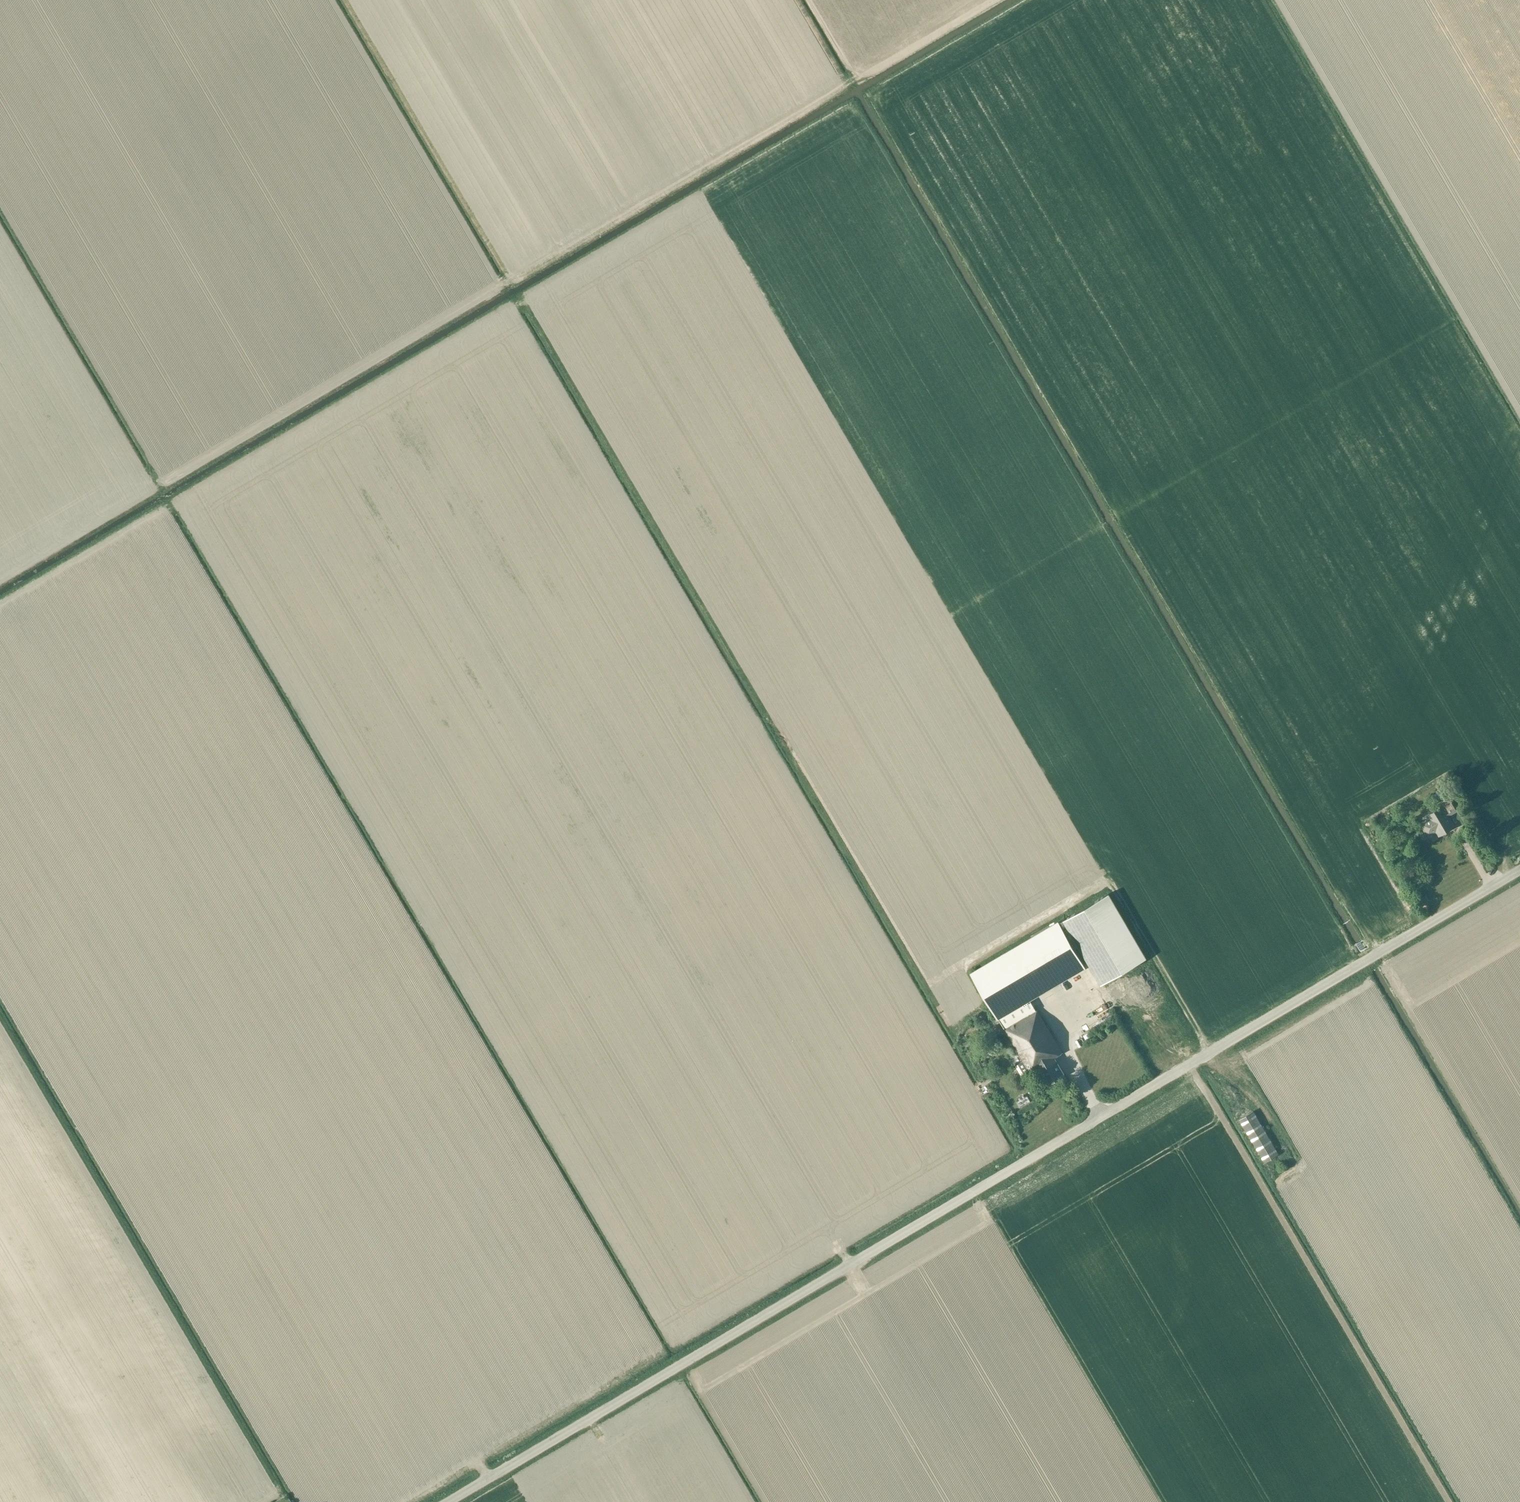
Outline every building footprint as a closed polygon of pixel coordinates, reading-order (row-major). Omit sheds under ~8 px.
[(1427,819),(1421,823),(1427,834),(1435,829),(1439,836),(1455,827),(1448,816),(1458,809),(1451,797),(1439,804),(1440,807),(1425,816),(1427,819)] [(1107,895),(1059,923),(1075,948),(1079,946),(1101,985),(1145,959),(1107,895)] [(1085,966),(1059,923),(970,975),(995,1018),(996,1017),(1003,1029),(1002,1030),(1022,1062),(1017,1065),(1024,1075),(1036,1068),(1047,1084),(1064,1075),(1054,1058),(1062,1053),(1037,1010),(1036,1010),(1029,998),(1085,966)] [(1178,1040),(1173,1043),(1178,1052),(1183,1050),(1178,1040)] [(980,1049),(975,1052),(978,1058),(983,1055),(980,1049)] [(1031,1095),(1022,1100),(1026,1106),(1035,1101),(1031,1095)] [(1279,1154),(1254,1111),(1239,1119),(1265,1163),(1279,1154)]
